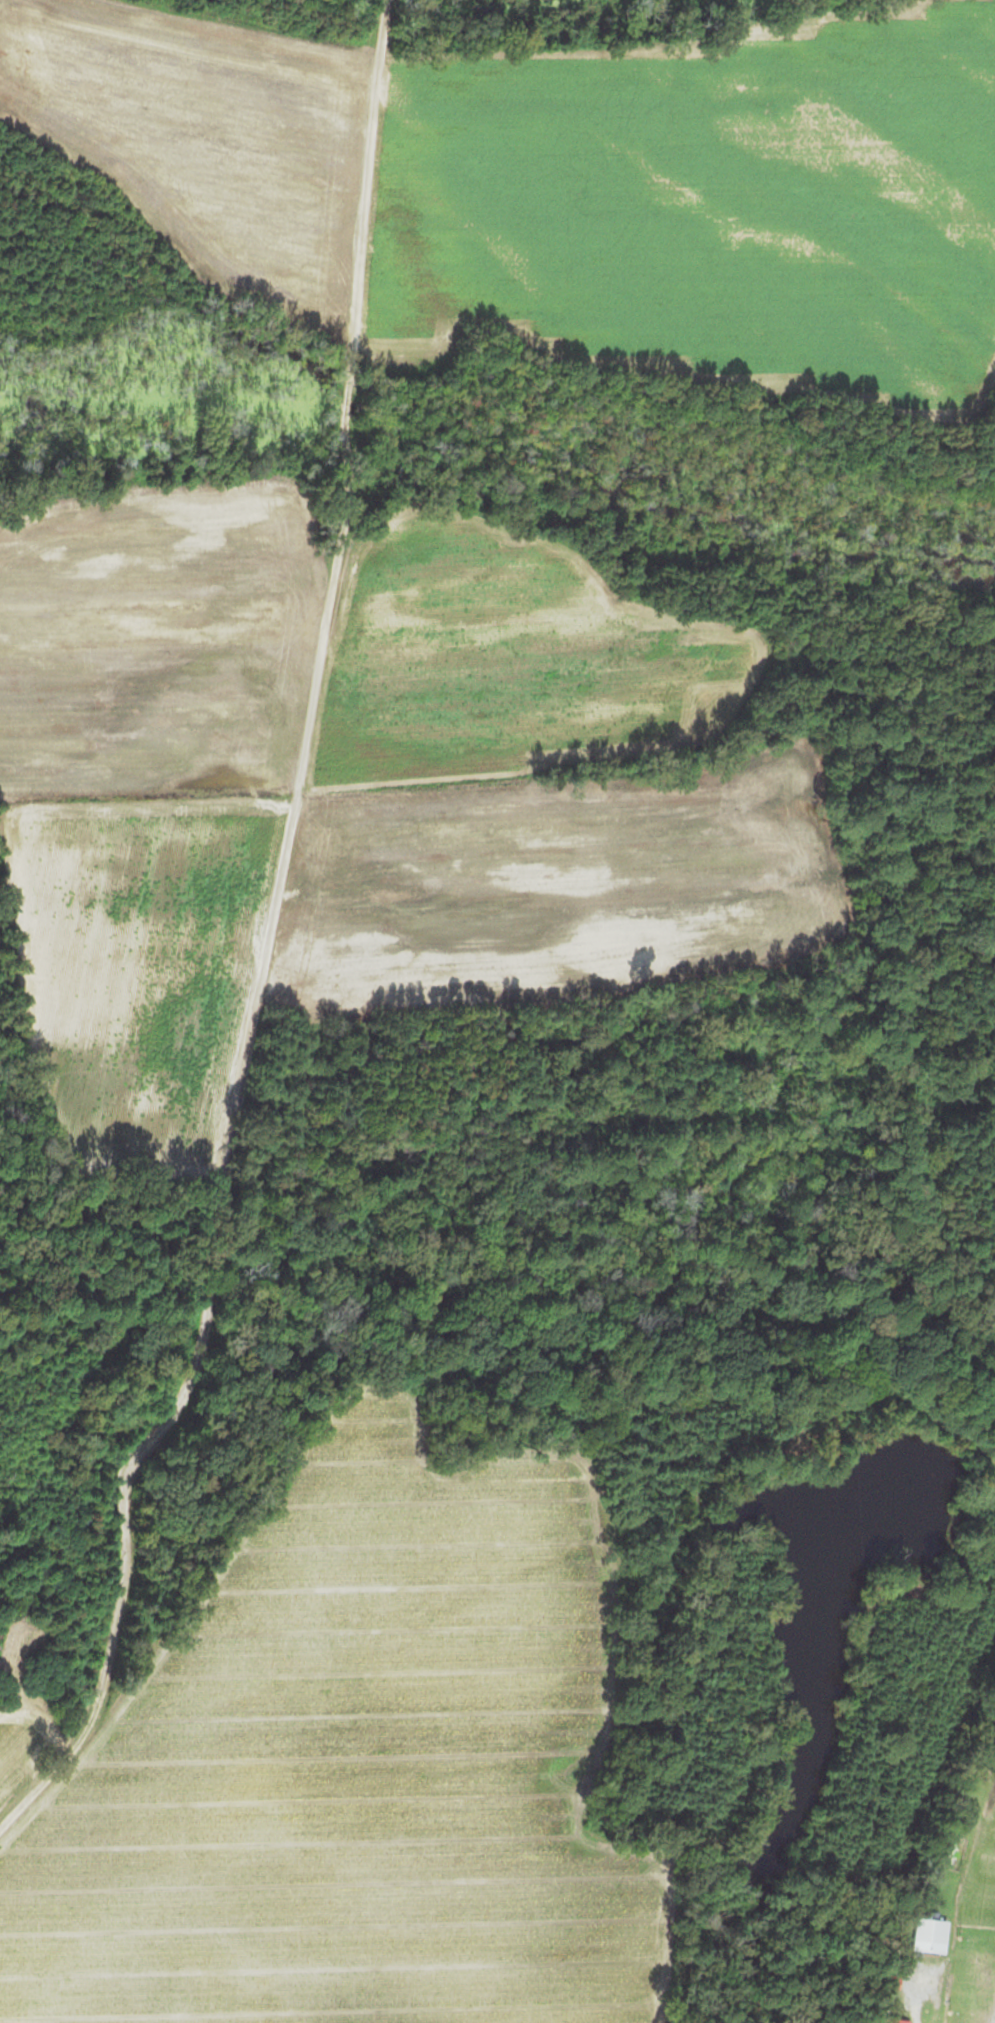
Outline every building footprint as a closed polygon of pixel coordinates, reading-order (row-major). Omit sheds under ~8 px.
[(907,1949),(940,1952),(943,1919),(910,1917),(907,1949)]
